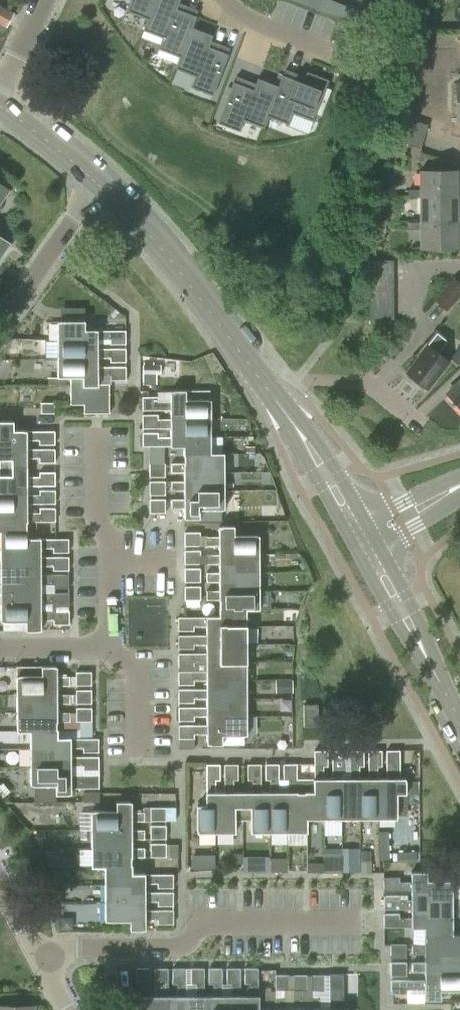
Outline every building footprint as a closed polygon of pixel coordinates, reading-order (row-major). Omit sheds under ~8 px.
[(131,0),(127,11),(147,19),(148,20),(156,0),(131,0)] [(143,30),(163,38),(159,49),(179,57),(180,57),(191,27),(193,28),(197,16),(196,16),(177,9),(179,3),(180,0),(156,0),(148,20),(147,19),(143,30)] [(3,33),(5,28),(6,29),(15,13),(0,5),(0,31),(3,33)] [(179,57),(175,68),(195,76),(191,87),(213,96),(229,54),(228,54),(208,47),(211,41),(213,36),(193,28),(191,27),(180,57),(179,57)] [(279,87),(267,117),(268,117),(289,125),(293,114),(313,121),(316,115),(326,88),(329,80),(307,72),(305,77),(302,83),(283,75),(282,75),(278,86),(279,87)] [(234,82),(218,123),(240,132),(244,121),(264,128),(268,117),(267,117),(279,87),(278,86),(258,78),(256,84),(253,90),(234,82)] [(326,88),(316,115),(321,117),(331,90),(326,88)] [(403,107),(397,129),(424,138),(428,124),(409,119),(411,110),(403,107)] [(424,138),(397,129),(390,152),(401,156),(405,144),(421,148),(424,138)] [(421,197),(421,198),(457,199),(456,172),(421,172),(421,189),(408,189),(408,197),(421,197)] [(408,222),(408,223),(457,223),(457,199),(421,198),(421,222),(408,222)] [(380,204),(375,220),(386,223),(391,208),(380,204)] [(386,223),(375,220),(371,233),(382,237),(386,223)] [(457,223),(408,223),(408,229),(421,229),(421,249),(457,249),(457,223)] [(9,246),(0,240),(0,258),(9,246)] [(368,260),(368,274),(393,274),(393,260),(368,260)] [(368,274),(368,286),(394,286),(393,274),(368,274)] [(434,299),(447,311),(459,297),(459,283),(454,277),(434,299)] [(368,286),(368,297),(394,297),(394,286),(368,286)] [(368,297),(368,308),(394,308),(394,297),(368,297)] [(394,308),(368,308),(369,320),(394,320),(394,308)] [(57,322),(58,340),(84,340),(84,349),(97,349),(97,341),(109,341),(110,345),(126,345),(126,331),(84,331),(84,322),(57,322)] [(426,345),(417,356),(420,358),(407,374),(419,384),(420,387),(422,389),(425,388),(427,390),(449,363),(438,355),(448,342),(437,333),(427,346),(426,345)] [(58,340),(58,358),(84,358),(84,367),(97,367),(97,358),(109,359),(110,363),(126,363),(126,349),(97,349),(84,349),(84,340),(58,340)] [(450,360),(459,367),(459,365),(459,348),(450,360)] [(70,378),(70,385),(97,385),(97,376),(110,376),(110,381),(126,381),(126,367),(97,367),(84,367),(84,358),(58,358),(58,379),(70,378)] [(143,366),(143,384),(157,384),(157,374),(161,374),(161,365),(143,366)] [(447,395),(459,408),(459,382),(447,395)] [(97,385),(70,385),(70,405),(83,405),(83,414),(109,414),(109,385),(97,385)] [(142,410),(142,412),(170,411),(184,411),(184,419),(210,419),(210,401),(209,392),(185,392),(170,392),(170,398),(170,403),(157,403),(157,398),(142,398),(142,410)] [(41,413),(54,413),(54,402),(41,402),(41,413)] [(142,415),(142,429),(170,429),(170,428),(184,428),(185,437),(210,437),(210,419),(184,419),(184,411),(170,411),(170,419),(157,419),(157,415),(142,415)] [(11,440),(12,451),(26,451),(26,442),(39,442),(39,445),(54,445),(54,431),(26,432),(26,431),(13,431),(13,422),(0,423),(0,440),(11,440)] [(184,447),(184,455),(210,455),(210,437),(184,437),(184,428),(170,428),(170,429),(170,438),(157,438),(157,433),(142,434),(142,447),(171,447),(171,448),(184,447)] [(26,469),(26,459),(39,459),(39,464),(55,463),(55,450),(26,451),(12,451),(11,440),(0,440),(0,469),(26,469)] [(184,473),(184,482),(198,482),(198,472),(224,472),(224,455),(210,455),(184,455),(184,464),(171,464),(171,473),(184,473)] [(149,464),(149,478),(165,478),(165,464),(149,464)] [(12,495),(12,487),(26,487),(55,487),(55,473),(39,473),(39,478),(26,478),(26,469),(0,469),(0,495),(12,495)] [(184,491),(184,501),(198,501),(198,490),(224,490),(224,472),(198,472),(198,482),(184,482),(171,482),(171,491),(184,491)] [(149,482),(149,495),(165,495),(165,482),(149,482)] [(12,513),(12,505),(26,505),(27,505),(55,505),(55,492),(39,492),(39,496),(26,496),(26,487),(12,487),(12,495),(0,495),(0,513),(12,513)] [(184,501),(171,501),(171,510),(184,510),(185,519),(199,519),(199,511),(224,510),(224,490),(198,490),(198,501),(184,501)] [(149,500),(149,514),(165,513),(165,500),(149,500)] [(27,532),(27,523),(55,523),(55,510),(40,510),(40,514),(27,514),(27,505),(26,505),(12,505),(12,513),(0,513),(0,532),(27,532)] [(206,547),(218,547),(218,546),(233,546),(233,555),(258,555),(258,536),(234,536),(234,527),(218,527),(218,537),(205,537),(206,547)] [(26,549),(26,560),(40,560),(40,559),(40,550),(52,550),(52,555),(69,554),(69,541),(27,541),(27,532),(0,532),(0,549),(26,549)] [(184,533),(184,547),(200,547),(200,533),(184,533)] [(205,565),(218,565),(233,565),(233,573),(258,572),(258,555),(233,555),(233,546),(218,546),(218,547),(218,556),(205,556),(205,565)] [(26,567),(27,577),(41,577),(41,568),(52,568),(52,572),(68,572),(68,559),(40,559),(40,560),(26,560),(26,549),(0,549),(0,567),(26,567)] [(184,551),(184,565),(200,564),(200,551),(184,551)] [(206,574),(206,582),(219,582),(233,582),(233,591),(258,591),(258,572),(233,573),(233,565),(218,565),(218,574),(206,574)] [(27,585),(27,596),(40,596),(40,595),(40,587),(53,587),(53,591),(68,591),(68,577),(41,577),(27,577),(26,567),(0,567),(0,585),(27,585)] [(185,569),(185,582),(200,582),(200,569),(185,569)] [(219,601),(219,609),(246,609),(246,611),(259,611),(259,609),(270,609),(270,603),(273,600),(270,597),(270,592),(259,592),(258,591),(233,591),(233,582),(219,582),(219,591),(206,591),(206,601),(219,601)] [(27,603),(27,614),(41,614),(40,605),(53,605),(53,609),(68,609),(68,595),(40,595),(40,596),(27,596),(27,585),(0,585),(0,604),(27,603)] [(185,587),(185,600),(200,600),(200,587),(185,587)] [(0,604),(0,624),(3,624),(3,631),(26,631),(26,633),(41,633),(41,622),(53,622),(53,626),(68,626),(68,613),(41,614),(27,614),(27,603),(0,604)] [(205,627),(205,636),(220,636),(219,626),(246,626),(246,611),(246,609),(219,609),(219,618),(178,619),(178,632),(193,632),(193,627),(205,627)] [(205,645),(205,655),(220,655),(220,644),(246,644),(246,626),(219,626),(220,636),(205,636),(177,636),(177,650),(193,650),(192,645),(205,645)] [(206,664),(206,672),(206,673),(220,673),(220,662),(246,662),(246,644),(220,644),(220,655),(205,655),(177,655),(177,669),(193,668),(193,664),(206,664)] [(206,681),(206,690),(220,690),(220,680),(246,680),(246,662),(220,662),(220,673),(206,673),(206,672),(177,673),(178,686),(193,686),(193,681),(206,681)] [(16,668),(16,695),(43,694),(42,687),(56,687),(70,687),(70,678),(56,678),(56,668),(40,668),(16,668)] [(91,672),(75,672),(76,686),(91,686),(91,672)] [(206,700),(206,709),(221,709),(220,698),(246,698),(246,680),(220,680),(220,690),(206,690),(177,690),(177,704),(193,704),(193,700),(206,700)] [(276,693),(291,693),(291,680),(276,680),(276,693)] [(16,695),(16,712),(43,712),(43,705),(57,705),(70,705),(70,696),(56,696),(56,687),(42,687),(43,694),(16,695)] [(92,690),(76,690),(76,704),(92,704),(92,690)] [(206,717),(206,726),(221,726),(221,716),(247,716),(246,698),(220,698),(221,709),(206,709),(177,709),(178,722),(193,722),(193,717),(206,717)] [(16,733),(30,733),(30,731),(57,731),(57,723),(70,723),(70,714),(57,714),(57,705),(43,705),(43,712),(16,712),(16,733)] [(303,705),(304,727),(318,727),(318,705),(303,705)] [(76,708),(76,722),(92,722),(92,708),(76,708)] [(206,726),(177,726),(178,740),(193,740),(193,736),(207,736),(207,746),(222,746),(222,737),(247,736),(247,716),(221,716),(221,726),(206,726)] [(30,733),(30,749),(56,748),(56,758),(70,758),(70,748),(83,748),(83,753),(98,753),(97,740),(70,740),(70,739),(57,739),(57,731),(30,731),(30,733)] [(30,749),(30,765),(56,765),(56,776),(71,776),(70,766),(82,766),(82,771),(98,770),(98,757),(70,758),(56,758),(56,748),(30,749)] [(306,793),(306,821),(307,821),(324,821),(324,794),(332,794),(332,780),(323,780),(323,767),(327,767),(327,752),(314,752),(315,781),(313,781),(314,793),(306,793)] [(332,753),(332,780),(332,794),(324,794),(324,821),(342,821),(342,794),(350,794),(350,780),(341,780),(341,768),(345,768),(345,752),(332,753)] [(349,752),(350,780),(350,794),(342,794),(342,821),(360,820),(360,794),(368,794),(368,780),(359,780),(359,767),(363,767),(363,752),(349,752)] [(368,752),(368,780),(368,794),(360,794),(360,820),(378,820),(378,794),(386,794),(386,780),(377,780),(377,767),(381,767),(381,752),(368,752)] [(385,752),(386,780),(386,794),(378,794),(378,820),(396,820),(396,795),(405,795),(405,780),(395,780),(395,767),(399,767),(399,752),(385,752)] [(56,765),(30,765),(30,787),(55,787),(55,796),(71,795),(71,784),(83,784),(83,788),(98,788),(98,775),(71,776),(56,776),(56,765)] [(279,793),(279,807),(289,807),(289,833),(307,833),(307,821),(306,821),(306,793),(314,793),(313,781),(297,781),(297,765),(284,766),(284,781),(289,781),(289,793),(279,793)] [(225,794),(215,794),(215,781),(220,781),(220,766),(206,766),(206,794),(206,806),(196,806),(196,834),(217,834),(217,808),(225,808),(225,794)] [(224,766),(225,794),(225,808),(217,808),(217,834),(234,834),(234,821),(243,821),(243,793),(233,793),(233,781),(237,781),(237,766),(224,766)] [(252,793),(243,793),(243,821),(251,821),(251,834),(271,834),(270,807),(261,808),(261,793),(260,766),(247,766),(247,781),(252,781),(252,793)] [(261,793),(261,808),(270,807),(271,834),(289,833),(289,807),(279,807),(279,793),(279,766),(265,766),(266,781),(270,781),(270,793),(261,793)] [(88,813),(89,831),(116,831),(116,822),(130,822),(130,823),(144,823),(144,822),(166,822),(166,808),(144,808),(143,814),(130,814),(130,804),(114,804),(114,813),(88,813)] [(89,831),(89,849),(117,849),(117,841),(130,841),(144,841),(144,831),(130,831),(130,823),(130,822),(116,822),(116,831),(89,831)] [(150,840),(166,840),(166,826),(150,826),(150,840)] [(89,869),(104,869),(104,868),(131,867),(131,859),(144,859),(144,850),(130,850),(130,841),(117,841),(117,849),(89,849),(89,869)] [(150,844),(150,858),(166,858),(166,844),(150,844)] [(191,855),(191,868),(214,868),(214,855),(191,855)] [(249,855),(249,870),(293,870),(293,856),(249,855)] [(327,856),(327,871),(342,871),(342,861),(342,856),(327,856)] [(353,861),(342,861),(342,871),(353,871),(353,861)] [(104,869),(104,885),(131,885),(131,895),(145,895),(145,886),(158,886),(158,890),(173,890),(173,876),(144,876),(144,875),(131,876),(131,867),(104,868),(104,869)] [(383,892),(412,892),(427,891),(427,900),(452,900),(452,882),(427,882),(427,874),(412,875),(412,884),(399,884),(399,879),(383,879),(383,892)] [(104,885),(105,903),(131,903),(131,913),(145,913),(145,903),(158,903),(158,908),(173,908),(172,894),(145,895),(131,895),(131,885),(104,885)] [(413,910),(413,909),(427,909),(427,918),(452,918),(452,917),(459,917),(459,900),(452,900),(427,900),(427,891),(412,892),(412,901),(400,901),(400,897),(383,897),(383,910),(413,910)] [(131,903),(105,903),(105,923),(130,923),(130,932),(145,931),(145,921),(158,921),(158,926),(173,926),(173,912),(145,913),(131,913),(131,903)] [(425,929),(425,936),(452,936),(452,918),(427,918),(427,909),(413,909),(413,910),(413,919),(400,919),(400,914),(384,914),(384,929),(412,929),(425,929)] [(426,963),(440,963),(440,954),(459,954),(459,936),(452,936),(425,936),(425,945),(412,946),(412,955),(426,955),(426,963)] [(390,945),(390,959),(406,959),(407,945),(390,945)] [(426,982),(440,982),(440,973),(459,972),(459,954),(440,954),(440,963),(426,963),(412,963),(413,973),(426,972),(426,982)] [(390,963),(390,977),(406,976),(407,963),(390,963)] [(221,999),(222,1009),(240,1009),(239,999),(240,999),(239,970),(226,971),(226,986),(231,986),(231,999),(222,999),(221,999)] [(150,1000),(150,971),(136,971),(136,987),(141,987),(141,1000),(131,1000),(131,1009),(150,1009),(150,1000)] [(167,1000),(168,1000),(167,971),(155,971),(155,987),(160,987),(160,1000),(150,1000),(150,1009),(167,1009),(167,1000)] [(185,1000),(186,1000),(185,971),(172,971),(172,987),(177,987),(177,1000),(168,1000),(167,1000),(167,1009),(185,1009),(185,1000)] [(204,999),(204,971),(190,971),(190,986),(195,986),(195,999),(186,1000),(185,1000),(185,1009),(204,1009),(204,999)] [(204,1009),(222,1009),(221,999),(222,999),(222,986),(222,971),(208,971),(208,986),(212,986),(213,999),(204,999),(204,1009)] [(240,1009),(258,1009),(258,971),(244,971),(245,986),(249,986),(249,999),(240,999),(239,999),(240,1009)] [(426,982),(412,982),(412,981),(390,981),(391,995),(406,995),(406,990),(412,990),(412,991),(426,991),(426,1001),(441,1001),(441,993),(459,993),(459,972),(440,973),(440,982),(426,982)] [(289,975),(275,975),(275,991),(289,991),(289,975)] [(293,975),(293,991),(306,991),(307,975),(293,975)] [(311,975),(311,991),(325,991),(325,975),(311,975)] [(329,975),(329,991),(343,991),(343,975),(329,975)] [(338,1004),(343,1004),(343,991),(329,991),(329,997),(329,1009),(338,1009),(338,1004)] [(294,1009),(303,1009),(303,997),(294,998),(294,1009)] [(284,998),(275,998),(275,1009),(284,1009),(284,998)] [(320,998),(311,998),(311,1009),(320,1009),(320,998)]
